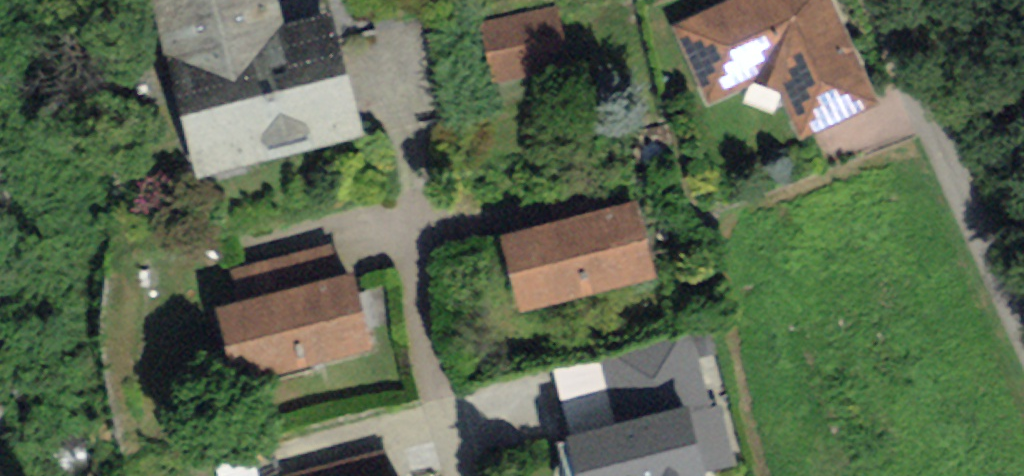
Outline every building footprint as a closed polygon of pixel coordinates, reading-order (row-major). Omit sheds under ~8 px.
[(195,182),(366,137),(333,10),(287,22),(281,0),(147,0),(195,182)] [(672,27),(709,104),(755,83),(781,93),(801,139),(879,105),(830,0),(735,0),(672,27)] [(556,5),(480,22),(494,86),(571,68),(556,5)] [(639,202),(500,238),(519,312),(658,276),(639,202)] [(242,301),(338,276),(330,244),(233,269),(242,301)] [(242,301),(215,308),(236,385),(375,349),(354,272),(338,276),(242,301)] [(704,472),(690,411),(710,405),(689,333),(599,359),(618,424),(565,437),(575,475),(705,475),(704,472)] [(690,411),(704,472),(736,463),(721,405),(710,405),(690,411)] [(385,452),(290,475),(391,475),(385,452)]
